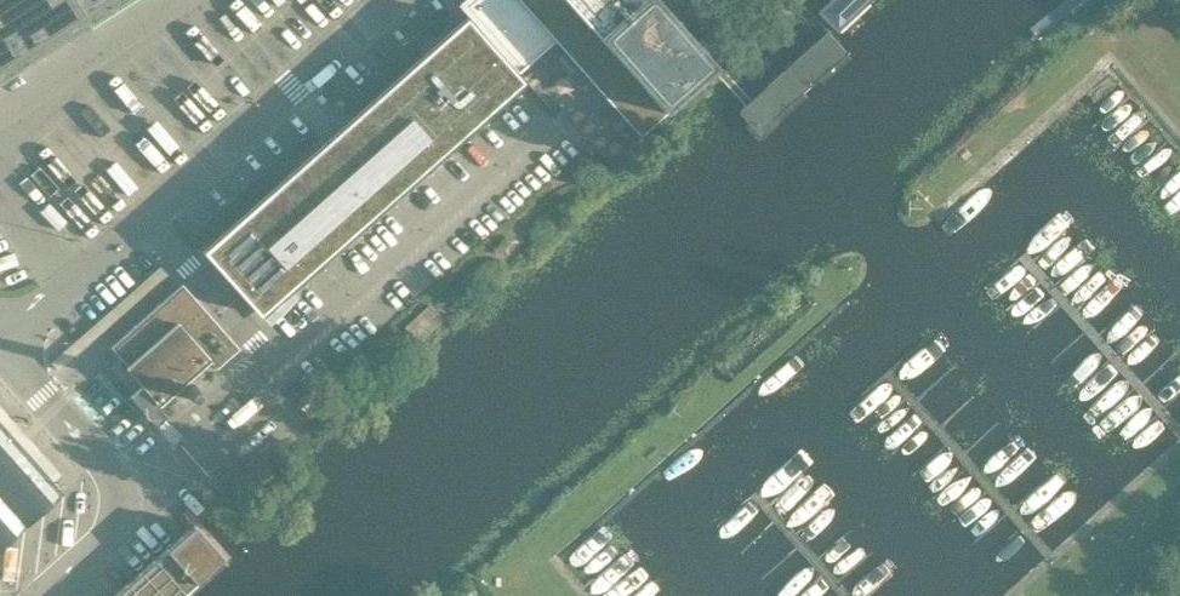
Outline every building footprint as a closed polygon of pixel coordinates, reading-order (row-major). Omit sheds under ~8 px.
[(133,0),(0,0),(0,85),(133,0)] [(202,251),(210,259),(218,268),(256,311),(499,96),(519,78),(515,73),(536,54),(537,55),(538,55),(540,56),(542,55),(543,55),(544,54),(545,53),(545,52),(545,51),(545,49),(545,48),(544,47),(553,39),(638,135),(679,99),(676,96),(685,88),(685,89),(713,65),(656,0),(462,0),(457,4),(462,9),(461,10),(460,11),(460,12),(460,13),(460,14),(460,16),(461,17),(461,18),(463,19),(202,251)] [(807,106),(817,106),(817,97),(807,97),(807,106)] [(210,259),(182,284),(190,293),(218,268),(210,259)] [(111,347),(119,356),(128,366),(126,368),(157,403),(207,359),(216,368),(238,348),(190,293),(182,284),(181,283),(110,346),(111,347)] [(0,404),(0,424),(18,445),(119,356),(111,347),(21,427),(0,404)] [(139,388),(127,399),(153,428),(155,427),(165,417),(139,388)] [(61,493),(18,445),(0,424),(0,546),(61,493)] [(225,558),(196,525),(194,523),(193,525),(184,532),(177,539),(162,551),(161,553),(121,588),(112,595),(182,595),(225,558)]
